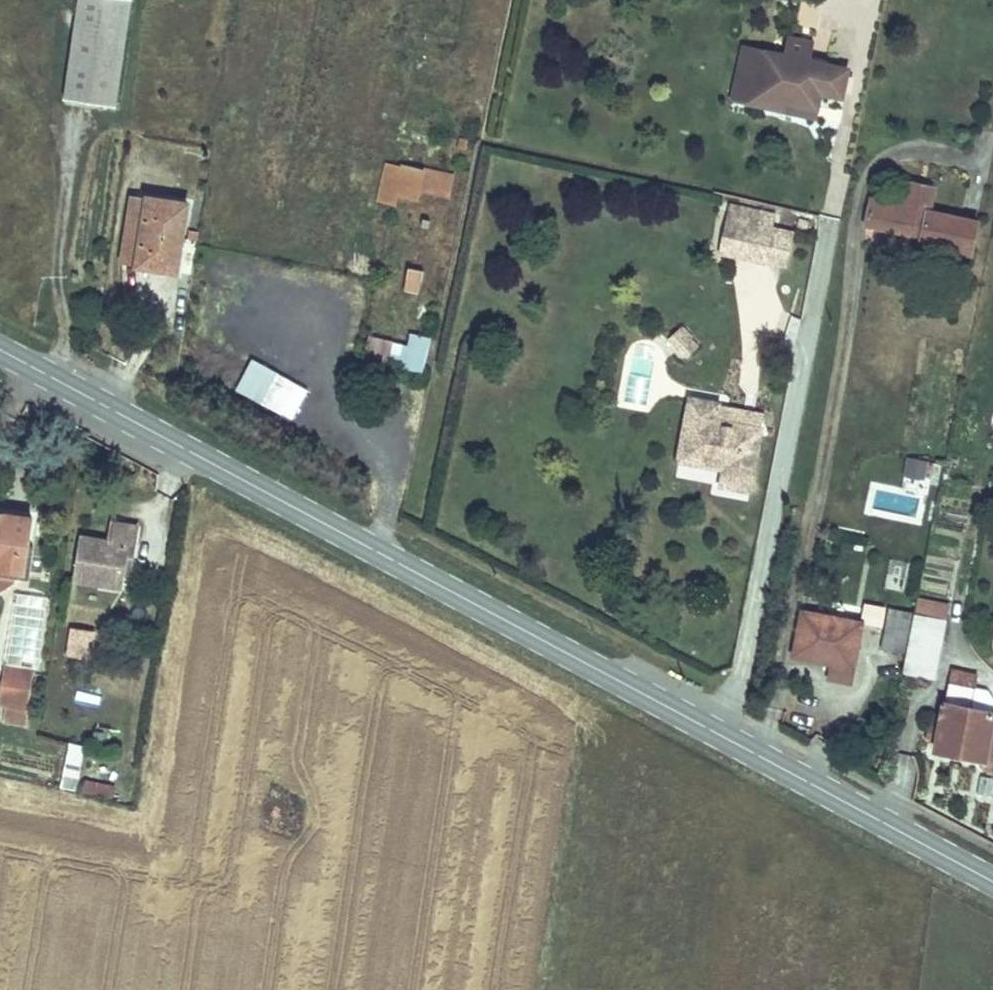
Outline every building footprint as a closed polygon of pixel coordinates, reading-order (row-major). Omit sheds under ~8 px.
[(132,0),(129,0),(81,0),(67,100),(117,107),(132,0)] [(838,92),(844,65),(823,61),(741,44),(730,96),(754,101),(755,93),(779,98),(780,95),(814,102),(817,88),(838,92)] [(454,198),(459,179),(392,165),(383,204),(397,207),(400,197),(407,199),(430,193),(444,196),(445,195),(454,198)] [(882,195),(877,222),(931,233),(930,239),(977,249),(983,216),(936,207),(941,184),(916,178),(911,200),(882,195)] [(169,269),(180,200),(137,192),(125,261),(169,269)] [(190,202),(180,200),(169,269),(180,272),(190,202)] [(769,230),(772,217),(731,208),(728,221),(769,230)] [(769,230),(728,221),(723,250),(780,262),(786,234),(769,230)] [(423,293),(427,273),(413,270),(409,290),(423,293)] [(681,359),(700,347),(685,323),(666,335),(681,359)] [(410,331),(409,339),(371,336),(370,353),(406,356),(405,364),(426,366),(429,333),(410,331)] [(295,416),(309,387),(274,370),(260,399),(295,416)] [(723,406),(693,400),(681,459),(725,469),(722,483),(749,490),(761,430),(720,421),(723,406)] [(764,414),(723,406),(720,421),(761,430),(764,414)] [(906,474),(928,477),(930,458),(908,455),(906,474)] [(21,574),(29,516),(0,512),(0,571),(21,574)] [(83,543),(77,585),(123,591),(126,572),(133,573),(139,531),(114,528),(111,545),(83,543)] [(883,587),(903,592),(911,562),(890,556),(883,587)] [(74,603),(99,606),(101,594),(76,590),(74,603)] [(888,649),(913,654),(915,646),(922,612),(896,607),(888,649)] [(805,610),(795,653),(824,659),(826,651),(852,656),(859,621),(805,610)] [(915,646),(946,653),(952,619),(922,612),(915,646)] [(72,632),(69,656),(89,658),(92,634),(72,632)] [(913,654),(910,674),(940,679),(946,653),(915,646),(913,654)] [(0,675),(0,684),(20,687),(22,674),(0,671),(0,675)] [(0,684),(0,707),(27,710),(32,675),(22,674),(20,687),(0,684)] [(944,752),(992,761),(992,709),(979,706),(983,677),(974,675),(972,684),(954,681),(944,752)] [(58,785),(74,789),(86,745),(71,740),(58,785)] [(87,778),(84,793),(115,799),(118,784),(87,778)] [(270,813),(267,824),(279,827),(281,816),(270,813)]
